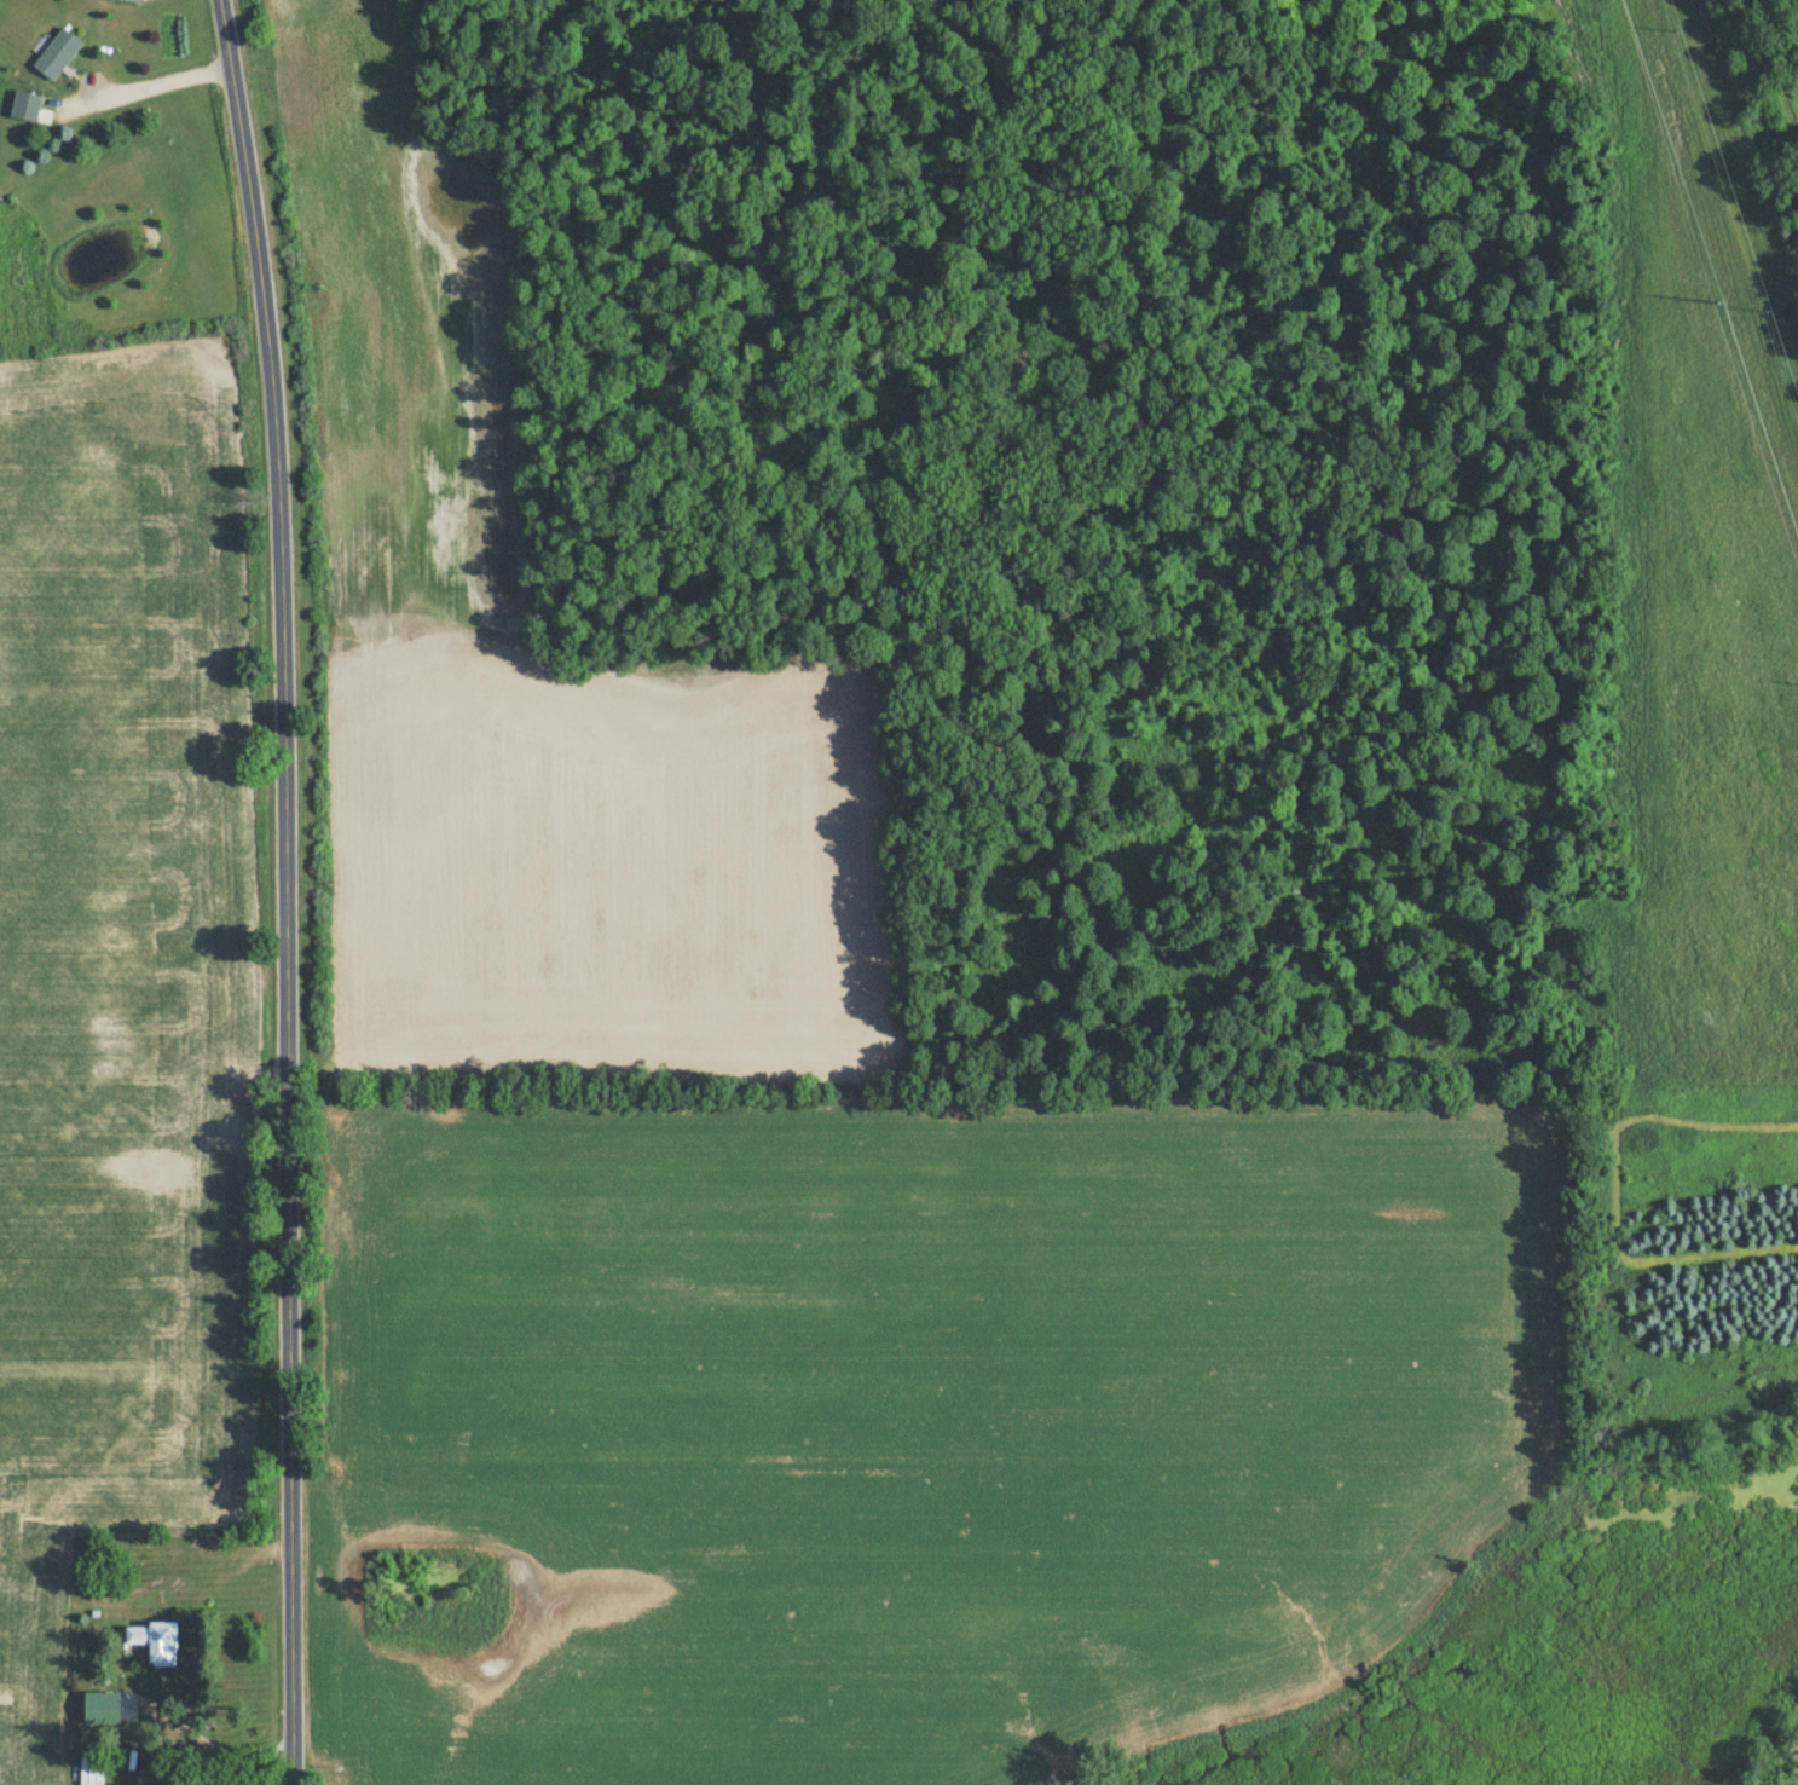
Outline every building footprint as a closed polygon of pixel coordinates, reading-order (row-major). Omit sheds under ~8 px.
[(78,45),(55,28),(27,68),(49,84),(78,45)] [(169,1668),(169,1624),(119,1624),(119,1645),(139,1645),(139,1668),(169,1668)]
